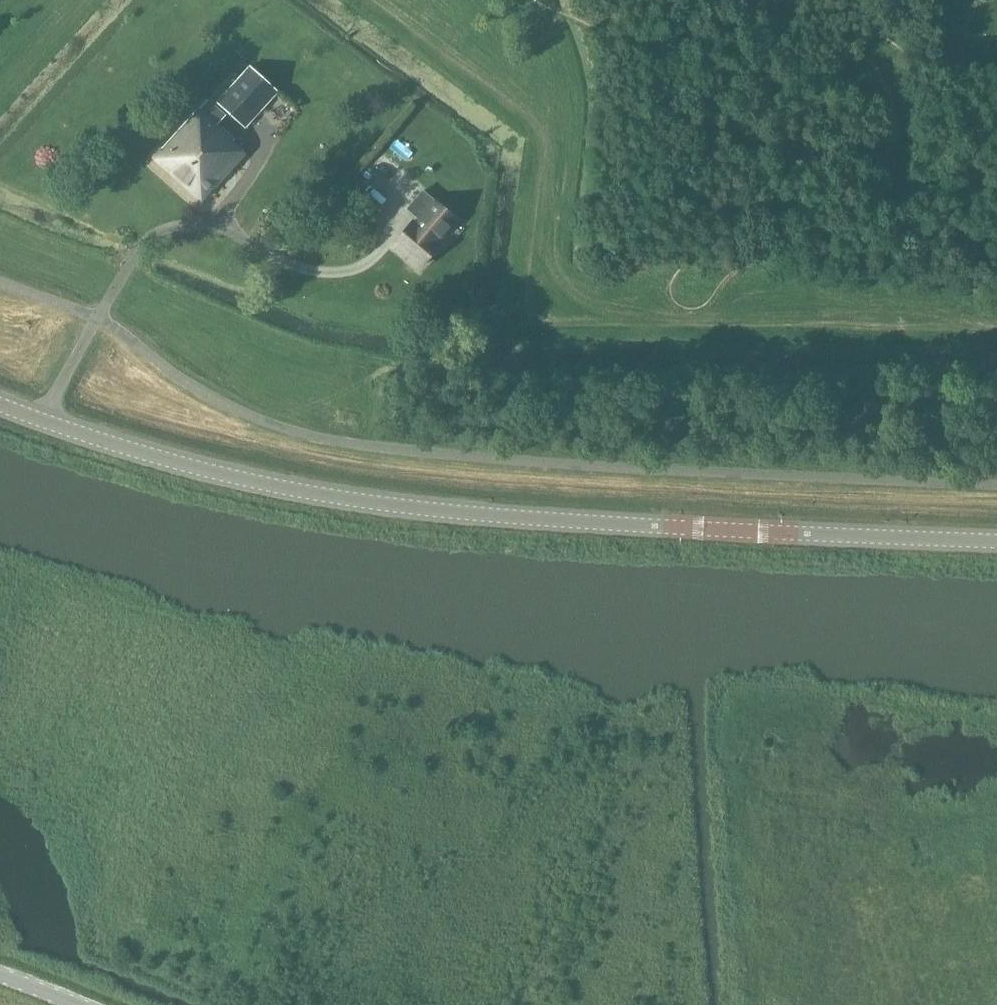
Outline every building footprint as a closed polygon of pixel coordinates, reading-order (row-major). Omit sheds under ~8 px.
[(218,103),(245,128),(278,91),(251,66),(218,103)] [(202,200),(245,154),(232,142),(234,140),(218,124),(225,116),(209,100),(200,109),(157,155),(154,158),(201,201),(203,200),(202,200)] [(408,209),(418,217),(431,201),(433,199),(423,190),(408,209)] [(415,225),(412,223),(395,243),(422,266),(439,246),(436,243),(456,219),(435,201),(433,203),(431,201),(418,217),(420,219),(415,225)]
